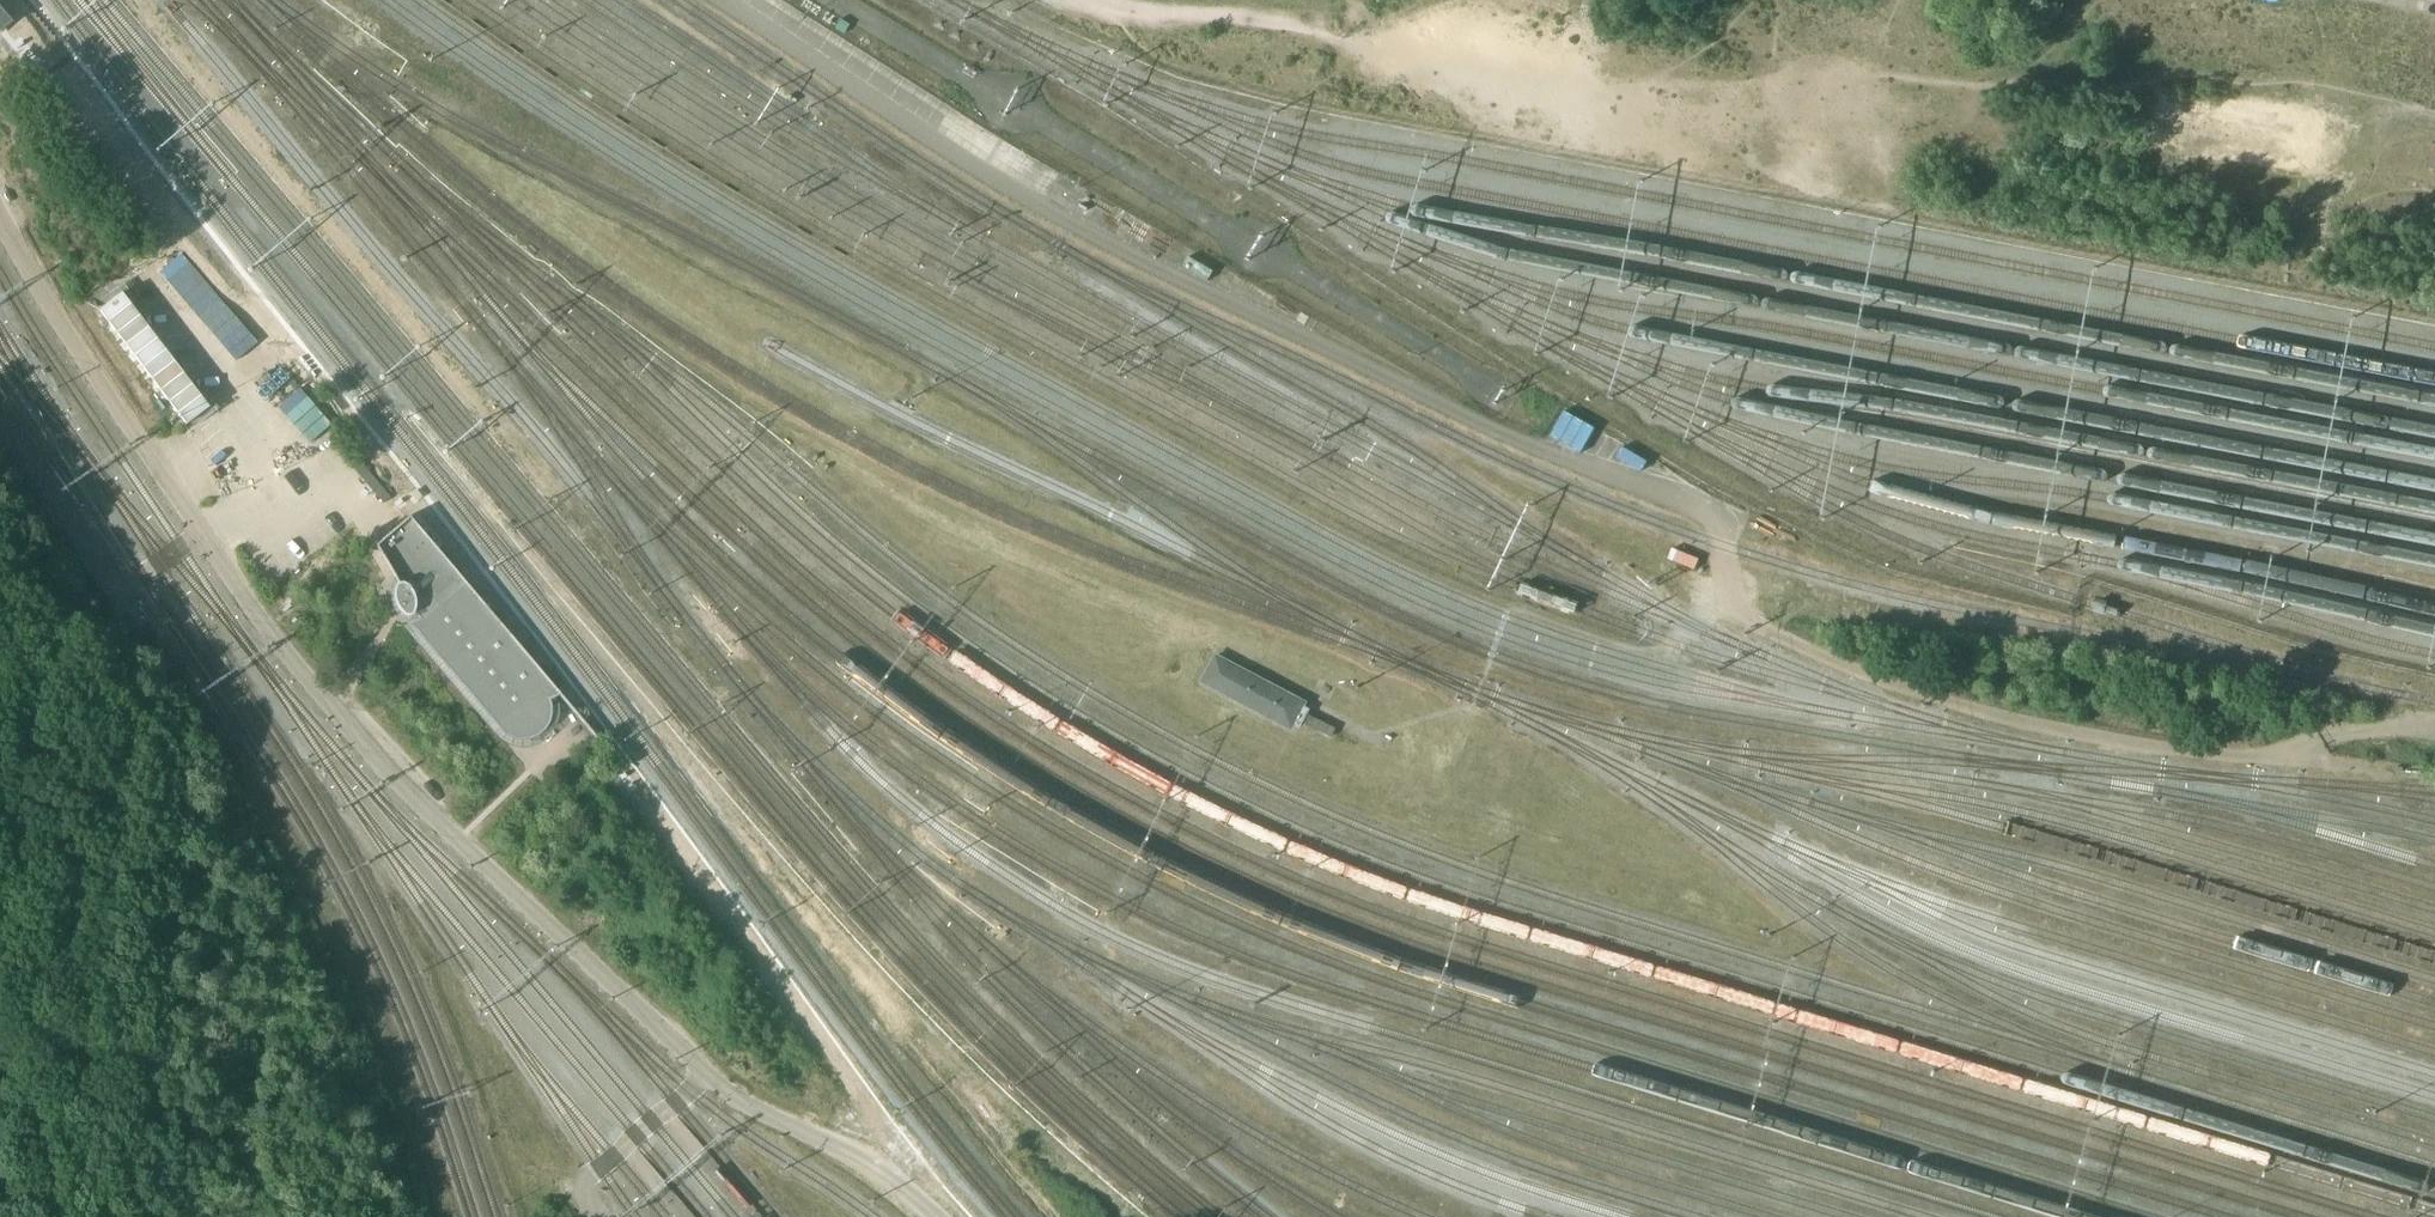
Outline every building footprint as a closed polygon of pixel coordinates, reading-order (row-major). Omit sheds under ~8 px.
[(0,11),(0,28),(8,21),(0,11)] [(411,494),(417,501),(423,497),(417,489),(411,494)] [(523,740),(526,740),(531,740),(535,738),(540,736),(542,734),(544,733),(546,730),(547,728),(549,726),(550,723),(551,720),(552,716),(553,714),(553,713),(553,711),(552,710),(550,699),(559,696),(602,747),(605,745),(409,516),(374,545),(397,584),(420,620),(409,624),(499,729),(508,736),(511,738),(514,739),(518,740),(523,740)] [(1216,653),(1201,682),(1293,731),(1295,727),(1299,728),(1300,729),(1304,723),(1308,714),(1311,709),(1306,706),(1308,702),(1216,653)]
